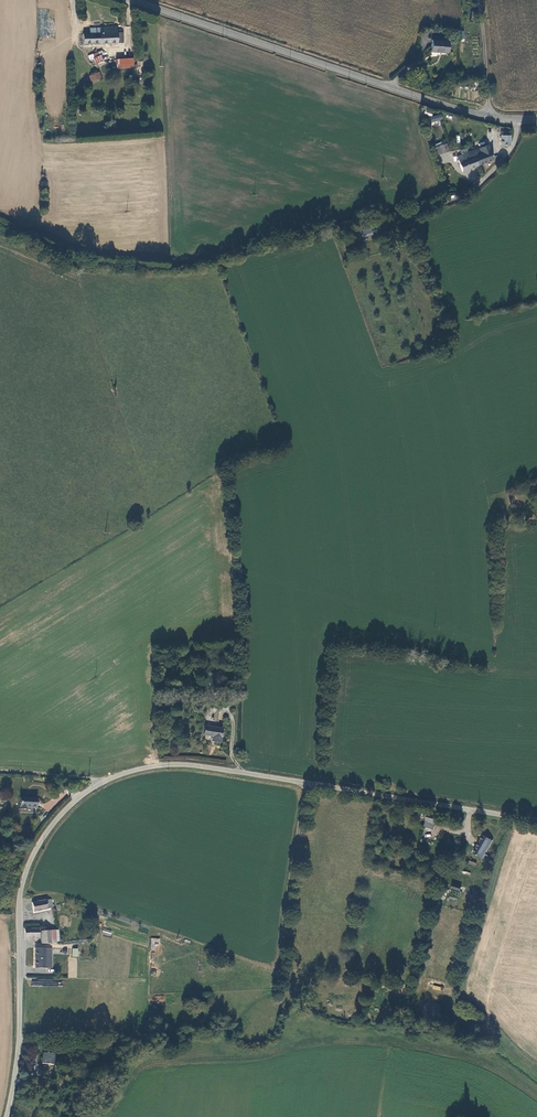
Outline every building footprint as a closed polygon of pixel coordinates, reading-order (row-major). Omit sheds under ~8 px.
[(123,41),(123,31),(117,31),(117,25),(89,27),(90,33),(85,33),(83,34),(84,43),(123,41)] [(447,42),(431,41),(431,53),(446,53),(447,42)] [(93,58),(102,55),(100,51),(88,56),(90,60),(93,58)] [(105,61),(102,55),(93,58),(97,65),(105,61)] [(133,56),(112,59),(113,67),(133,65),(133,56)] [(92,80),(101,75),(99,71),(90,75),(92,80)] [(430,117),(432,124),(443,121),(441,114),(430,117)] [(502,145),(510,145),(511,140),(512,135),(501,135),(502,145)] [(473,150),(476,157),(479,165),(493,159),(488,144),(473,150)] [(440,145),(438,145),(442,155),(448,153),(445,145),(441,147),(440,145)] [(463,171),(479,165),(476,157),(471,159),(469,154),(468,152),(468,148),(466,148),(460,150),(462,154),(463,157),(458,159),(463,171)] [(368,224),(357,228),(360,236),(371,232),(368,224)] [(224,729),(206,726),(204,735),(213,737),(213,740),(221,742),(224,729)] [(378,787),(388,789),(390,783),(380,780),(378,787)] [(36,809),(38,799),(21,798),(20,810),(27,810),(27,809),(36,809)] [(438,817),(438,815),(429,812),(427,822),(433,824),(436,824),(437,822),(438,817)] [(482,857),(487,859),(489,855),(486,854),(492,840),(483,836),(474,853),(482,857)] [(480,863),(482,857),(474,853),(471,859),(480,863)] [(450,888),(459,891),(462,882),(453,879),(450,888)] [(53,908),(53,906),(52,904),(49,905),(48,900),(48,899),(32,902),(34,912),(34,911),(53,908)] [(41,944),(51,943),(51,930),(40,930),(40,927),(39,928),(26,928),(25,928),(25,937),(41,936),(41,944)] [(103,928),(101,934),(110,937),(112,931),(103,928)] [(58,930),(51,930),(51,943),(53,944),(59,943),(58,930)] [(151,951),(155,951),(155,945),(159,945),(160,940),(151,939),(151,951)] [(36,968),(36,969),(45,969),(52,969),(53,949),(36,948),(36,968)] [(54,1054),(43,1052),(42,1064),(53,1065),(54,1054)]
